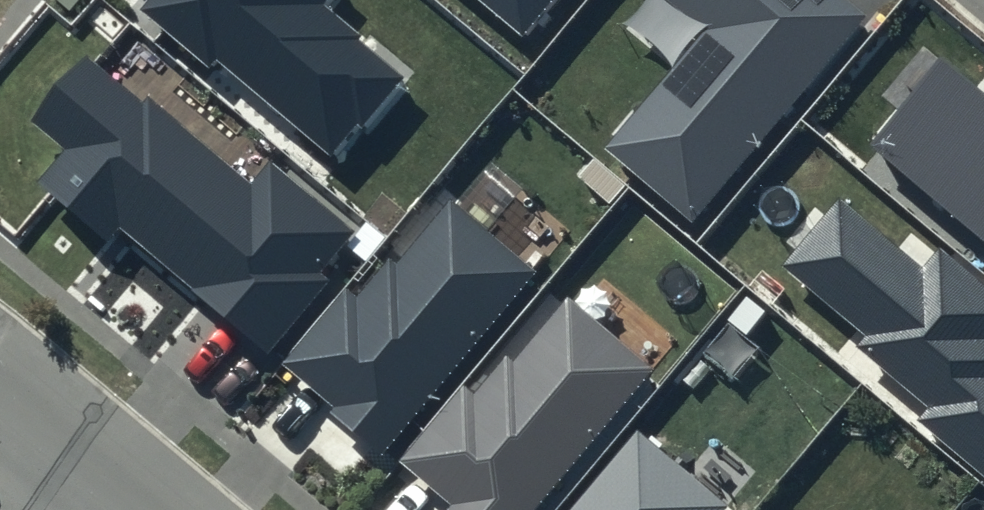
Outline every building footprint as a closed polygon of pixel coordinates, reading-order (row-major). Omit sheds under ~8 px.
[(138,11),(207,69),(215,60),(329,156),(397,76),(317,9),(324,0),(147,0),(138,11)] [(520,28),(543,0),(486,0),(520,28)] [(702,26),(602,146),(693,222),(870,12),(855,0),(672,0),(702,26)] [(941,57),(868,143),(983,241),(983,93),(941,57)] [(142,107),(85,60),(33,121),(65,148),(37,181),(107,239),(118,225),(268,351),(329,279),(321,272),(357,230),(271,159),(251,183),(149,98),(142,107)] [(535,270),(451,202),(397,267),(388,260),(356,299),(345,290),(283,365),(332,404),(325,412),(380,457),(535,270)] [(840,202),(786,265),(865,332),(855,343),(929,406),(918,419),(983,475),(983,286),(938,246),(918,269),(840,202)] [(566,300),(515,363),(507,356),(477,392),(464,382),(401,460),(452,502),(446,509),(448,509),(532,509),(649,367),(566,300)] [(636,428),(568,509),(723,509),(728,505),(636,428)]
